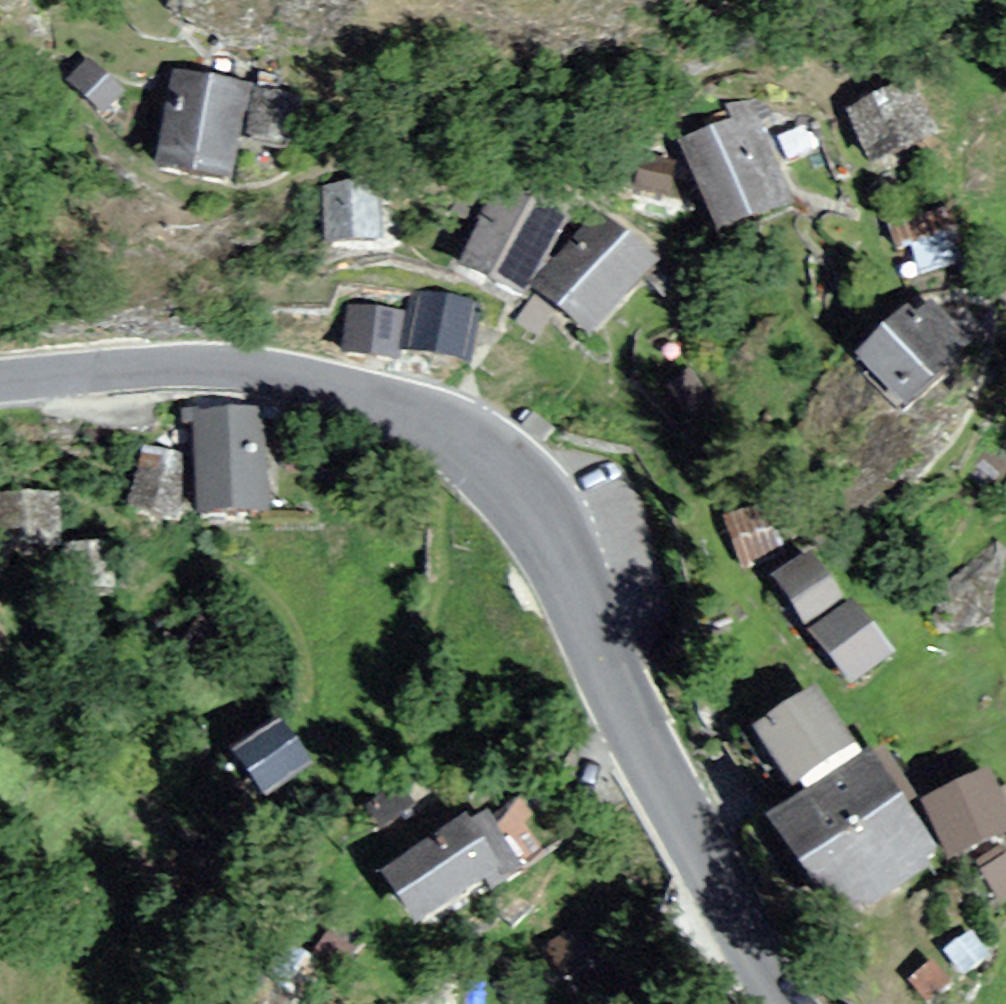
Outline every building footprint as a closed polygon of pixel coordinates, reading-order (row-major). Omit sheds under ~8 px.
[(103,107),(119,91),(90,62),(74,79),(103,107)] [(228,171),(245,88),(177,75),(161,157),(228,171)] [(291,98),(258,92),(251,132),(285,137),(291,98)] [(912,98),(850,121),(873,183),(936,160),(912,98)] [(786,214),(749,120),(683,146),(720,239),(786,214)] [(462,264),(525,301),(573,219),(510,182),(462,264)] [(375,186),(326,188),(328,235),(377,233),(375,186)] [(951,223),(892,239),(906,289),(965,273),(951,223)] [(588,347),(654,278),(611,236),(544,305),(588,347)] [(464,354),(473,305),(425,296),(416,345),(464,354)] [(399,316),(351,310),(347,348),(395,353),(399,316)] [(855,369),(900,419),(963,363),(918,313),(855,369)] [(694,378),(656,408),(678,436),(717,406),(694,378)] [(268,525),(265,419),(206,420),(209,526),(268,525)] [(185,530),(194,471),(147,464),(138,523),(185,530)] [(1,513),(0,561),(54,561),(54,514),(1,513)] [(840,613),(809,569),(771,595),(802,639),(840,613)] [(893,667),(853,622),(816,655),(856,700),(893,667)] [(844,764),(811,714),(755,750),(788,800),(844,764)] [(305,760),(280,725),(242,752),(266,786),(305,760)] [(926,869),(867,776),(763,842),(823,935),(926,869)] [(923,819),(948,873),(1005,847),(1005,838),(984,791),(923,819)] [(410,949),(497,887),(466,844),(380,907),(410,949)] [(585,922),(552,946),(571,972),(604,948),(585,922)]
